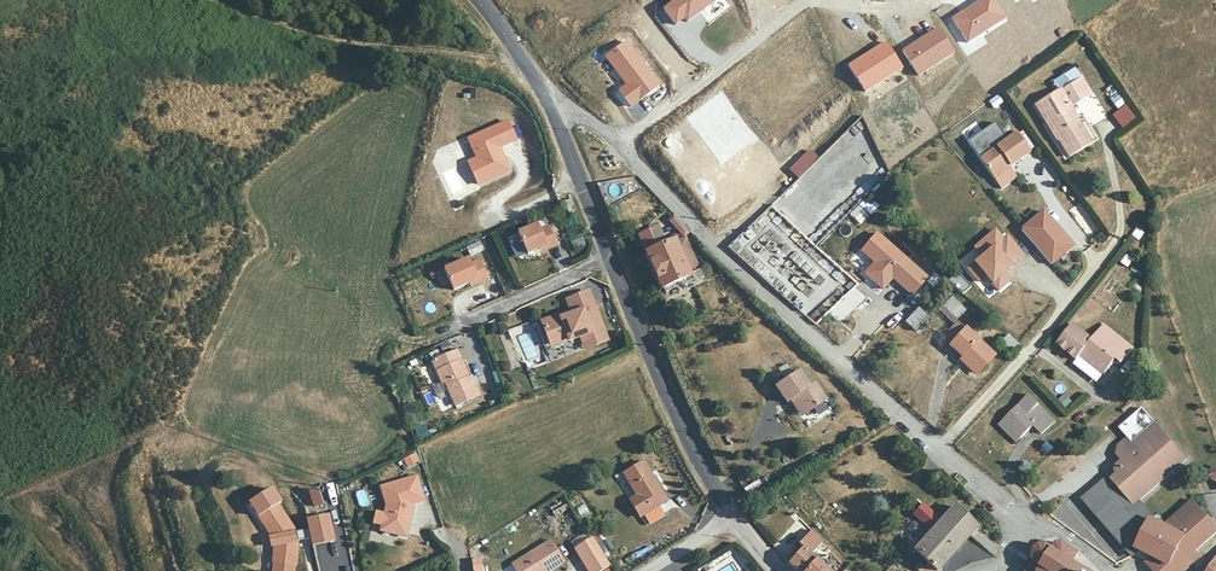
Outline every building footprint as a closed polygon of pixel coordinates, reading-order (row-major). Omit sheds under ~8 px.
[(1083,76),(1081,77),(1076,68),(1054,81),(1059,89),(1035,104),(1057,140),(1059,139),(1070,157),(1095,141),(1072,106),(1093,92),(1083,76)] [(1106,90),(1119,110),(1127,104),(1114,84),(1106,90)] [(988,100),(993,109),(1005,102),(999,94),(988,100)] [(479,159),(470,163),(480,185),(512,171),(501,147),(517,140),(509,121),(470,138),(479,159)] [(970,139),(981,155),(1007,137),(996,121),(970,139)] [(1007,137),(981,155),(1002,186),(1017,176),(1010,164),(1031,149),(1017,130),(1007,137)] [(799,177),(819,158),(810,148),(790,168),(799,177)] [(1082,201),(1070,209),(1090,239),(1103,230),(1082,201)] [(1045,208),(1022,227),(1052,263),(1075,244),(1045,208)] [(548,247),(549,250),(559,246),(551,227),(542,231),(539,226),(520,234),(529,255),(540,251),(548,247)] [(659,227),(640,236),(660,276),(656,278),(665,296),(670,293),(674,303),(701,290),(676,240),(667,244),(659,227)] [(839,227),(834,235),(845,243),(851,235),(839,227)] [(987,273),(999,288),(1012,278),(1007,271),(1026,256),(1008,233),(1004,237),(996,227),(974,245),(982,254),(967,266),(978,280),(987,273)] [(913,295),(930,276),(878,230),(861,249),(875,261),(865,272),(884,289),(894,278),(913,295)] [(470,255),(485,250),(481,241),(467,247),(470,255)] [(1130,268),(1135,259),(1127,254),(1122,263),(1130,268)] [(478,280),(479,283),(489,279),(481,260),(472,264),(470,258),(450,267),(459,288),(470,283),(478,280)] [(574,312),(596,304),(591,291),(569,299),(574,312)] [(954,298),(942,311),(955,324),(968,310),(954,298)] [(609,340),(596,304),(574,312),(565,316),(559,318),(544,323),(551,343),(569,336),(571,340),(582,336),(593,332),(598,344),(609,340)] [(922,309),(907,323),(916,332),(922,327),(925,331),(934,322),(922,309)] [(1084,353),(1107,371),(1118,359),(1122,362),(1135,349),(1106,324),(1095,337),(1075,322),(1059,341),(1079,359),(1084,353)] [(966,325),(949,343),(983,376),(1000,358),(966,325)] [(587,348),(598,344),(593,332),(582,336),(587,348)] [(1003,341),(1016,353),(1023,345),(1010,333),(1003,341)] [(461,352),(433,362),(444,390),(450,388),(456,406),(483,396),(474,373),(470,375),(461,352)] [(1101,379),(1107,371),(1084,353),(1079,359),(1101,379)] [(805,403),(816,420),(837,406),(827,389),(823,391),(812,377),(789,391),(799,407),(805,403)] [(1023,404),(998,427),(1015,443),(1025,434),(1033,441),(1045,430),(1023,404)] [(1157,518),(1142,502),(1190,457),(1148,405),(1124,425),(1131,434),(1141,446),(1135,453),(1131,452),(1126,457),(1119,462),(1118,468),(1120,470),(1114,476),(1117,481),(1112,484),(1108,481),(1091,496),(1098,504),(1113,522),(1116,520),(1130,535),(1137,522),(1140,522),(1141,518),(1150,522),(1157,518)] [(427,424),(414,427),(418,438),(430,435),(427,424)] [(1141,446),(1131,434),(1121,442),(1120,450),(1126,457),(1131,452),(1135,453),(1141,446)] [(1039,448),(1046,456),(1055,448),(1048,441),(1039,448)] [(408,467),(420,461),(416,453),(404,459),(408,467)] [(646,462),(624,473),(638,497),(631,501),(640,515),(668,498),(646,462)] [(261,473),(251,469),(250,473),(247,473),(245,482),(257,487),(261,473)] [(1106,479),(1108,481),(1112,484),(1117,481),(1114,476),(1112,475),(1106,479)] [(418,476),(383,488),(388,504),(386,513),(378,511),(375,524),(383,526),(382,532),(408,539),(415,505),(427,501),(418,476)] [(313,509),(325,506),(320,487),(308,490),(313,509)] [(251,502),(272,536),(275,550),(274,564),(275,564),(274,570),(296,570),(296,566),(299,566),(300,545),(298,532),(280,505),(284,502),(274,488),(251,502)] [(364,507),(370,503),(364,491),(357,495),(364,507)] [(1194,500),(1167,524),(1157,518),(1150,522),(1141,518),(1140,522),(1137,522),(1130,535),(1138,545),(1153,557),(1147,562),(1155,570),(1189,570),(1197,564),(1192,558),(1199,552),(1215,537),(1215,524),(1194,500)] [(1095,507),(1127,541),(1130,535),(1116,520),(1113,522),(1098,504),(1095,507)] [(953,513),(941,527),(934,522),(925,533),(930,539),(914,557),(929,570),(943,570),(976,533),(953,513)] [(331,515),(308,520),(314,546),(337,541),(331,515)] [(1130,535),(1127,541),(1135,550),(1138,545),(1130,535)] [(785,570),(786,570),(823,570),(810,560),(821,547),(809,536),(791,557),(795,560),(785,570)] [(611,567),(592,538),(575,549),(589,570),(604,570),(611,567)] [(516,564),(521,570),(558,570),(570,563),(556,539),(516,564)] [(1067,545),(1064,544),(1062,545),(1060,550),(1050,546),(1044,547),(1040,548),(1037,553),(1036,561),(1029,570),(1090,570),(1080,564),(1085,556),(1067,545)] [(1203,559),(1199,552),(1192,558),(1197,564),(1203,559)] [(482,558),(472,560),(474,570),(484,570),(482,558)] [(1208,570),(1215,570),(1215,559),(1208,570)]
